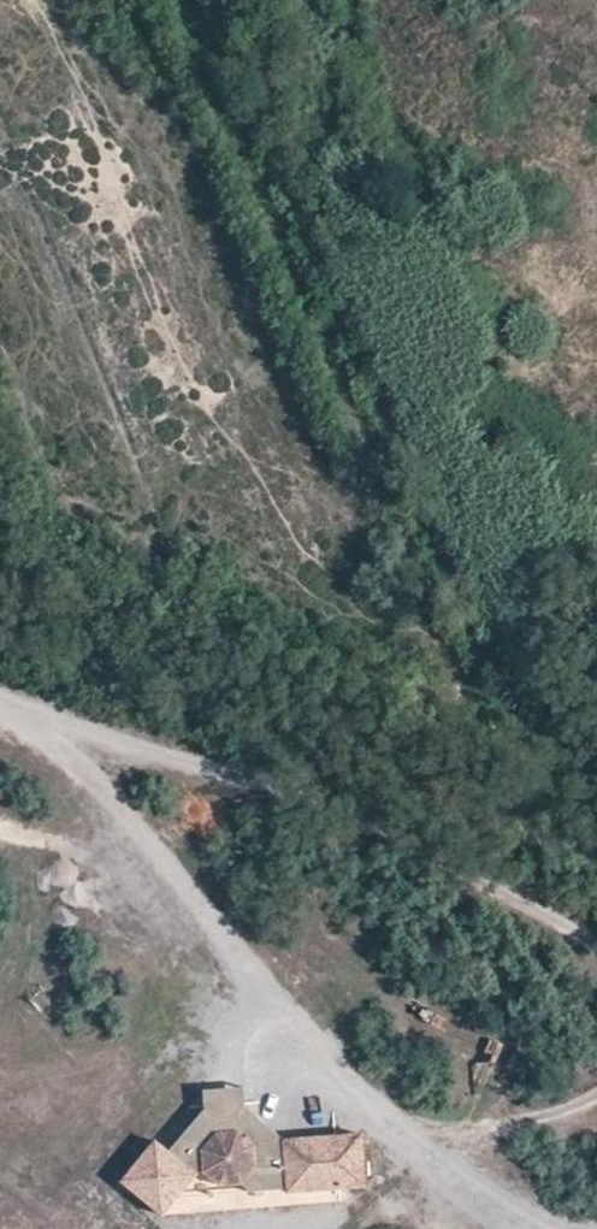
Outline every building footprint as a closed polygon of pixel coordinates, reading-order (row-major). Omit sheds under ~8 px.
[(245,1089),(204,1091),(205,1111),(170,1152),(157,1140),(121,1184),(164,1218),(168,1214),(200,1172),(221,1187),(245,1187),(251,1193),(288,1191),(288,1194),(341,1191),(368,1190),(363,1134),(284,1140),(266,1125),(247,1108),(245,1089)] [(200,1172),(168,1214),(342,1204),(341,1191),(288,1194),(288,1191),(251,1193),(245,1187),(221,1187),(200,1172)]
